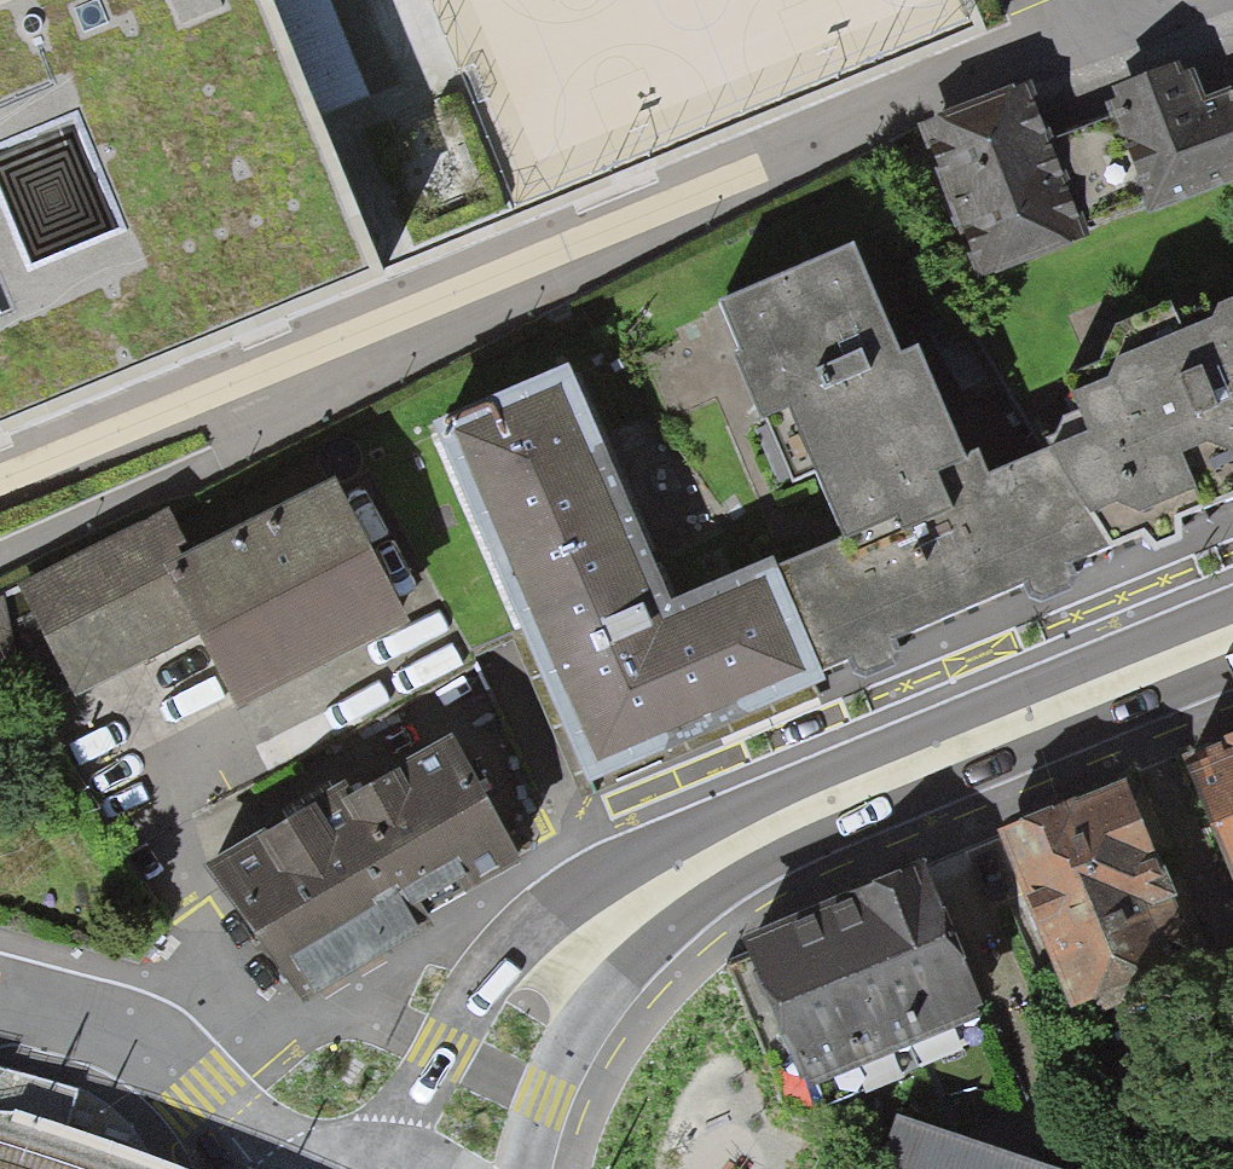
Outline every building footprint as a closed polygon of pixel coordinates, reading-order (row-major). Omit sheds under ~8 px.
[(986,35),(972,0),(0,0),(0,447),(986,35)] [(1110,108),(1156,233),(1232,205),(1232,112),(1195,126),(1179,83),(1110,108)] [(1025,110),(898,157),(953,303),(1080,255),(1025,110)] [(839,537),(779,565),(823,671),(1110,545),(1054,446),(986,474),(975,448),(963,454),(917,345),(902,351),(855,241),(718,298),(740,350),(732,354),(759,419),(767,416),(794,482),(815,474),(839,537)] [(1054,446),(1110,545),(1144,533),(1156,547),(1179,538),(1178,517),(1232,495),(1232,297),(1218,304),(1214,316),(1183,327),(1170,300),(1114,321),(1099,360),(1067,376),(1075,390),(1080,408),(1063,415),(1058,432),(1048,437),(1054,446)] [(829,684),(823,671),(779,565),(664,613),(561,369),(429,424),(436,440),(517,632),(583,787),(829,684)] [(200,628),(241,705),(405,620),(335,486),(193,560),(172,570),(200,628)] [(170,512),(27,581),(78,687),(200,628),(172,570),(193,560),(170,512)] [(0,601),(0,659),(28,647),(7,598),(0,601)] [(1184,766),(1232,883),(1232,746),(1184,766)] [(446,747),(231,868),(303,994),(412,932),(402,915),(508,856),(446,747)] [(1135,791),(998,848),(1072,1023),(1208,966),(1135,791)] [(920,871),(744,945),(807,1094),(983,1020),(920,871)] [(896,1126),(883,1168),(1031,1168),(896,1126)]
